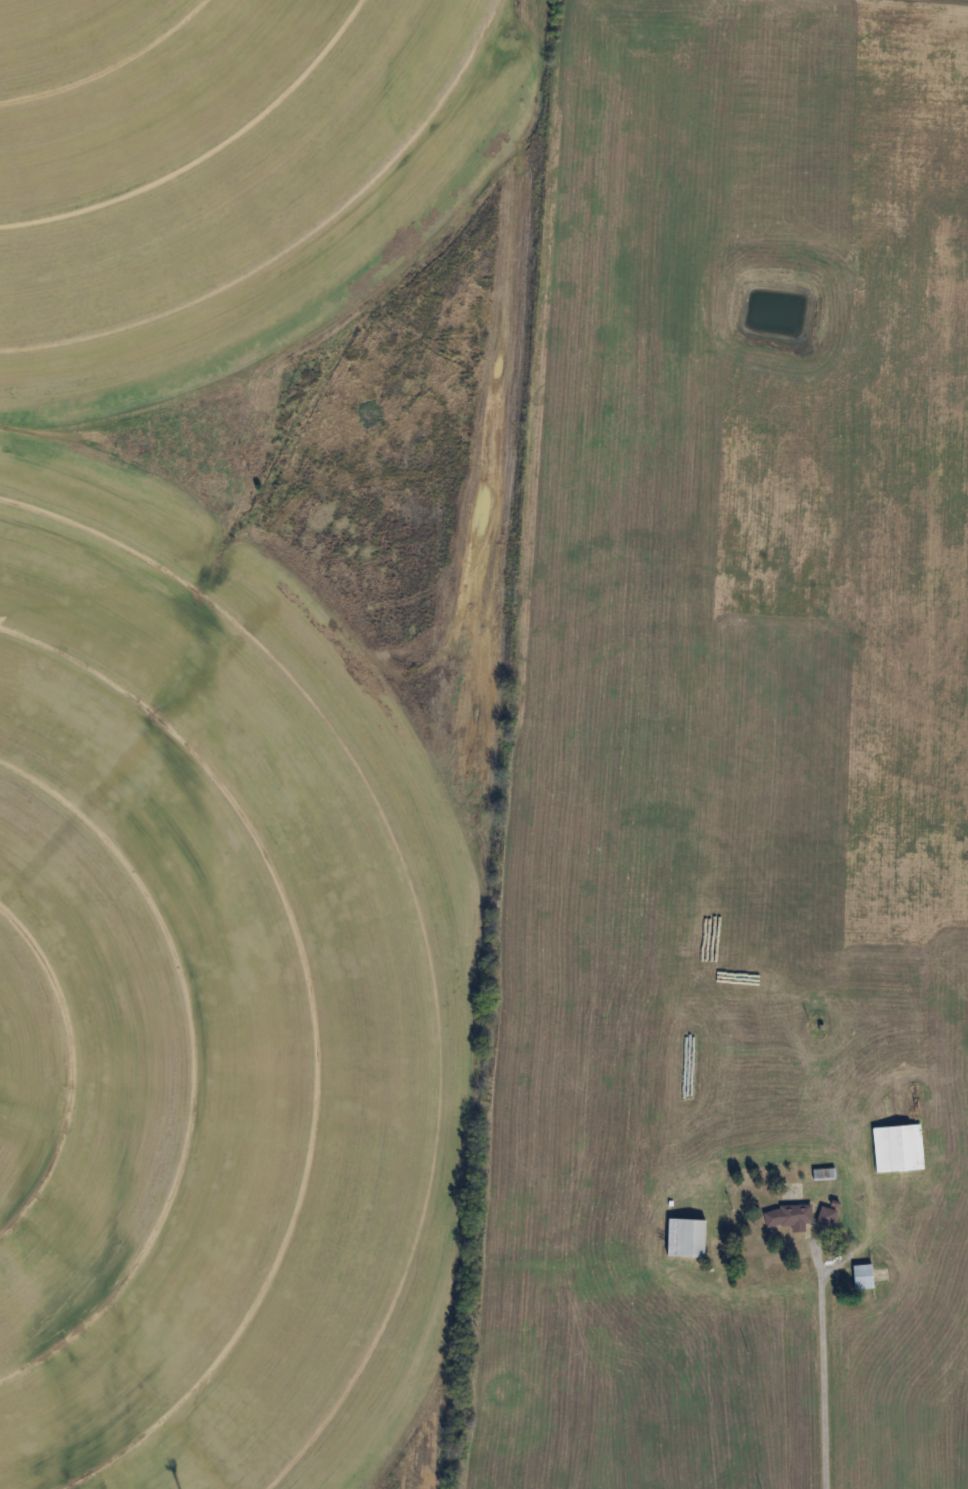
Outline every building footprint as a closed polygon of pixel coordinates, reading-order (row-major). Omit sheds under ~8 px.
[(926,1169),(923,1124),(874,1127),(877,1172),(926,1169)] [(834,1227),(839,1210),(823,1205),(813,1205),(766,1208),(767,1227),(788,1225),(815,1233),(817,1233),(820,1222),(834,1227)] [(708,1257),(709,1219),(668,1218),(667,1256),(708,1257)] [(854,1290),(876,1288),(874,1263),(852,1265),(854,1290)]
